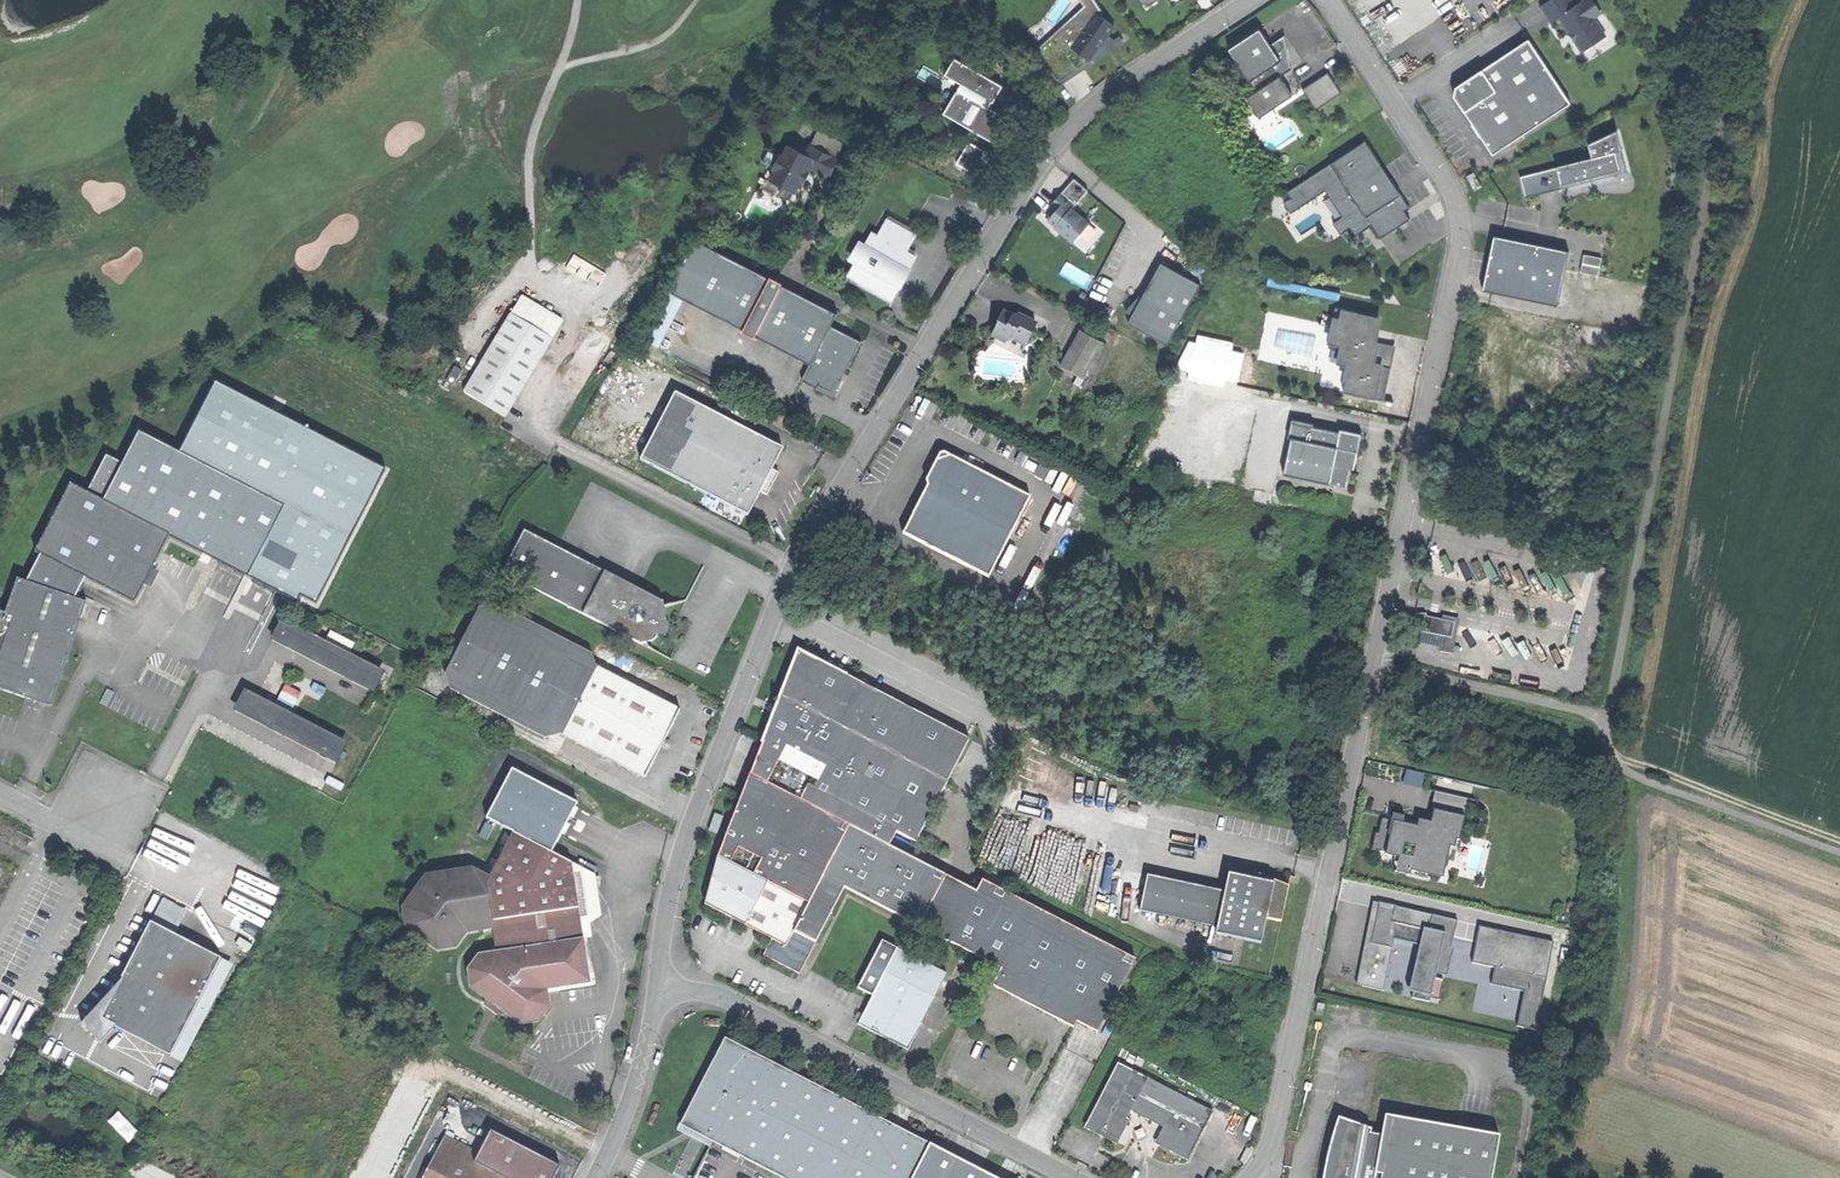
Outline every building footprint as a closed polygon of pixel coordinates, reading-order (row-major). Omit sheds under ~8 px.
[(1099,13),(1104,11),(1096,0),(1081,0),(1084,4),(1039,46),(1060,78),(1090,58),(1068,43),(1076,31),(1080,34),(1095,11),(1099,13)] [(1551,21),(1559,15),(1582,50),(1606,34),(1594,15),(1602,10),(1595,0),(1580,0),(1575,3),(1573,0),(1548,0),(1541,5),(1551,21)] [(1090,58),(1092,59),(1103,42),(1115,24),(1099,13),(1095,11),(1080,34),(1076,31),(1068,43),(1090,58)] [(1242,39),(1228,47),(1255,91),(1247,96),(1260,116),(1293,95),(1281,75),(1292,68),(1284,35),(1270,43),(1260,28),(1242,39)] [(1471,121),(1492,152),(1571,100),(1530,38),(1454,88),(1453,93),(1471,121)] [(943,109),(992,134),(999,119),(1004,109),(989,102),(1001,78),(953,53),(945,69),(960,77),(943,109)] [(1303,87),(1316,107),(1341,91),(1328,71),(1303,87)] [(1366,140),(1286,190),(1291,197),(1283,202),(1289,213),(1326,190),(1342,216),(1333,222),(1340,234),(1350,227),(1355,236),(1372,225),(1380,238),(1410,219),(1405,211),(1409,209),(1386,173),(1366,140)] [(829,175),(837,157),(807,141),(802,152),(785,143),(779,154),(769,149),(762,160),(773,165),(767,177),(781,186),(778,191),(780,196),(785,198),(790,196),(791,191),(794,192),(797,186),(802,187),(811,167),(829,175)] [(1622,149),(1611,152),(1616,173),(1627,170),(1622,149)] [(1519,175),(1525,196),(1616,173),(1611,152),(1519,175)] [(1467,172),(1476,191),(1484,187),(1474,168),(1467,172)] [(1073,174),(1052,200),(1057,204),(1050,213),(1063,223),(1061,227),(1073,237),(1089,216),(1072,204),(1087,185),(1073,174)] [(888,213),(879,229),(907,244),(915,227),(888,213)] [(849,271),(892,294),(900,279),(895,276),(899,269),(903,262),(909,265),(917,249),(907,244),(879,229),(873,226),(866,240),(860,236),(851,255),(856,258),(849,271)] [(1493,235),(1489,254),(1498,256),(1502,237),(1493,235)] [(694,237),(669,289),(684,297),(714,311),(757,331),(782,279),(694,237)] [(1483,290),(1558,304),(1569,249),(1502,237),(1498,256),(1489,254),(1487,265),(1483,290)] [(1581,271),(1600,272),(1601,254),(1583,253),(1581,271)] [(1128,316),(1169,337),(1199,278),(1159,257),(1150,274),(1143,289),(1140,287),(1126,304),(1132,307),(1128,316)] [(1083,282),(1087,273),(1076,267),(1072,277),(1083,282)] [(839,306),(782,279),(757,331),(810,356),(802,374),(832,389),(839,374),(843,376),(851,360),(863,335),(832,321),(839,306)] [(662,343),(684,297),(669,289),(647,336),(662,343)] [(522,293),(511,311),(552,336),(563,317),(522,293)] [(1106,317),(1111,305),(1088,296),(1083,308),(1106,317)] [(998,317),(993,330),(999,332),(1003,336),(1010,336),(1012,332),(1027,338),(1036,315),(1017,308),(1013,310),(1003,305),(998,317)] [(1342,390),(1383,399),(1394,344),(1375,340),(1380,316),(1339,308),(1338,317),(1331,315),(1325,342),(1338,344),(1335,362),(1344,364),(1340,380),(1344,380),(1342,390)] [(464,389),(506,414),(552,336),(511,311),(464,389)] [(1083,361),(1087,363),(1102,333),(1081,323),(1067,353),(1083,361)] [(1589,324),(1586,341),(1600,343),(1603,327),(1589,324)] [(403,352),(411,358),(421,343),(413,338),(403,352)] [(1240,378),(1245,350),(1201,342),(1198,356),(1199,356),(1196,370),(1240,378)] [(1079,370),(1083,361),(1067,353),(1062,362),(1079,370)] [(1090,364),(1087,363),(1083,361),(1079,370),(1075,378),(1082,381),(1090,364)] [(446,378),(453,383),(462,370),(455,365),(446,378)] [(675,388),(642,456),(750,509),(762,485),(769,489),(775,477),(780,468),(772,464),(783,441),(726,413),(721,422),(700,412),(704,402),(675,388)] [(726,413),(704,402),(700,412),(721,422),(726,413)] [(1293,419),(1281,472),(1346,486),(1350,467),(1353,467),(1354,460),(1360,433),(1338,429),(1338,431),(1311,425),(1311,423),(1293,419)] [(135,431),(101,498),(169,532),(248,573),(282,505),(135,431)] [(904,530),(990,573),(1031,492),(942,447),(926,479),(929,481),(904,530)] [(69,482),(34,551),(40,554),(27,579),(75,595),(84,577),(134,602),(169,532),(101,498),(69,482)] [(526,528),(506,569),(645,639),(659,635),(664,626),(670,615),(665,598),(526,528)] [(51,704),(87,599),(75,595),(27,579),(17,576),(6,611),(0,609),(0,687),(9,690),(51,704)] [(547,737),(562,731),(595,663),(591,652),(492,604),(479,608),(446,674),(451,690),(547,737)] [(1420,626),(1420,630),(1442,633),(1451,634),(1453,619),(1427,615),(1427,612),(1414,610),(1413,618),(1412,625),(1420,626)] [(380,670),(279,618),(268,639),(370,690),(380,670)] [(1449,650),(1451,634),(1442,633),(1440,649),(1449,650)] [(783,693),(951,775),(972,732),(802,648),(783,693)] [(608,661),(599,665),(658,694),(662,687),(608,661)] [(562,731),(647,772),(664,737),(680,705),(658,694),(599,665),(595,663),(562,731)] [(343,741),(241,689),(231,710),(332,762),(343,741)] [(920,836),(951,775),(783,693),(758,757),(899,826),(920,836)] [(891,841),(899,826),(758,757),(751,773),(891,841)] [(514,831),(548,848),(572,801),(508,768),(483,815),(514,831)] [(947,869),(891,841),(751,773),(720,851),(725,854),(769,876),(811,896),(833,907),(844,884),(921,922),(947,869)] [(1379,832),(1376,832),(1372,848),(1384,851),(1383,853),(1397,856),(1394,870),(1429,878),(1430,874),(1442,877),(1449,846),(1453,847),(1455,839),(1458,839),(1468,797),(1435,790),(1428,822),(1416,819),(1414,826),(1400,823),(1401,815),(1390,812),(1389,819),(1382,817),(1379,832)] [(499,858),(490,875),(488,881),(494,924),(497,947),(481,950),(471,962),(474,984),(487,994),(496,992),(508,1000),(506,1009),(521,1020),(538,1018),(550,1004),(548,985),(590,979),(585,943),(582,920),(575,862),(548,848),(514,831),(499,858)] [(703,900),(746,921),(769,876),(725,854),(703,900)] [(490,875),(499,858),(493,855),(484,872),(490,875)] [(596,872),(575,862),(582,920),(601,911),(596,872)] [(463,928),(494,924),(488,881),(490,875),(484,872),(476,867),(426,872),(404,903),(406,922),(439,945),(457,943),(463,928)] [(1194,880),(1206,880),(1206,867),(1189,867),(1189,869),(1194,869),(1194,880)] [(978,884),(947,869),(921,922),(1003,962),(994,981),(1031,999),(1076,1022),(1078,1018),(1099,1028),(1137,951),(982,876),(978,884)] [(1146,874),(1140,908),(1218,923),(1217,929),(1263,938),(1267,913),(1283,916),(1286,899),(1289,882),(1228,871),(1224,888),(1146,874)] [(802,970),(818,939),(795,928),(811,896),(769,876),(746,921),(773,934),(764,951),(779,959),(802,970)] [(818,939),(833,907),(811,896),(795,928),(818,939)] [(1457,919),(1374,901),(1356,983),(1382,989),(1394,937),(1418,943),(1407,990),(1413,991),(1412,996),(1428,1000),(1429,996),(1439,998),(1443,979),(1434,977),(1436,971),(1447,974),(1453,947),(1451,946),(1457,919)] [(131,955),(109,998),(179,1035),(221,955),(150,918),(131,955)] [(1552,941),(1479,925),(1471,960),(1495,966),(1544,976),(1552,941)] [(883,1033),(909,1046),(947,971),(899,946),(860,1021),(883,1033)] [(1541,992),(1544,976),(1495,966),(1491,982),(1524,989),(1517,1023),(1533,1027),(1541,992)] [(1539,1027),(1553,1028),(1560,978),(1546,976),(1539,1027)] [(496,992),(487,994),(506,1009),(508,1000),(496,992)] [(170,1053),(179,1035),(109,998),(105,996),(90,1012),(101,1017),(98,1022),(107,1027),(110,1021),(170,1053)] [(1324,1005),(1317,1004),(1315,1015),(1322,1016),(1324,1005)] [(682,1122),(713,1138),(733,1148),(791,1177),(1004,1177),(726,1036),(682,1122)] [(1215,1105),(1119,1058),(1090,1119),(1089,1126),(1115,1139),(1121,1136),(1130,1117),(1127,1116),(1131,1107),(1149,1115),(1165,1123),(1159,1136),(1160,1142),(1185,1154),(1193,1150),(1215,1105)] [(121,1110),(109,1117),(126,1141),(137,1134),(121,1110)] [(1388,1114),(1385,1135),(1373,1133),(1374,1128),(1339,1117),(1329,1150),(1326,1170),(1324,1177),(1497,1177),(1504,1135),(1475,1129),(1388,1114)] [(475,1160),(511,1177),(553,1177),(561,1162),(492,1127),(479,1152),(475,1160)] [(445,1134),(441,1143),(475,1160),(479,1152),(445,1134)] [(731,1152),(733,1148),(713,1138),(712,1142),(731,1152)] [(475,1160),(441,1143),(423,1177),(511,1177),(475,1160)]
